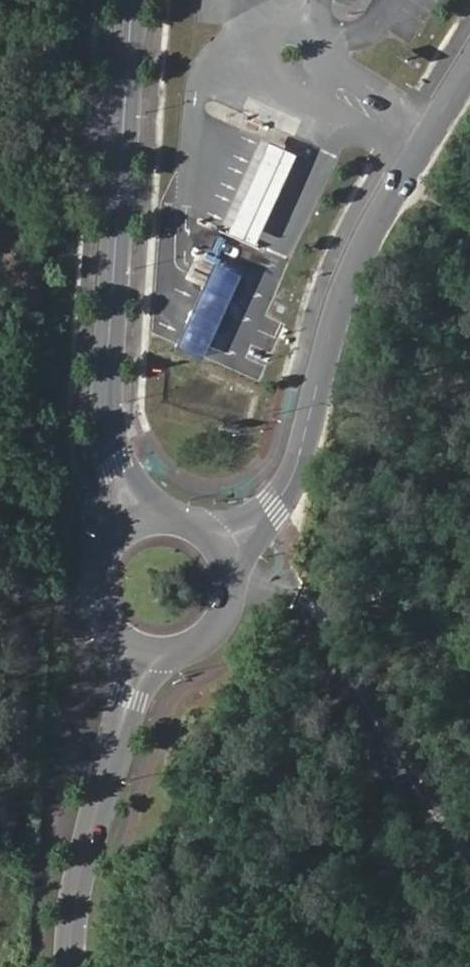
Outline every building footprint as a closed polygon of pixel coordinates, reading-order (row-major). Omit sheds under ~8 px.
[(299,149),(274,138),(233,231),(259,242),(299,149)]
